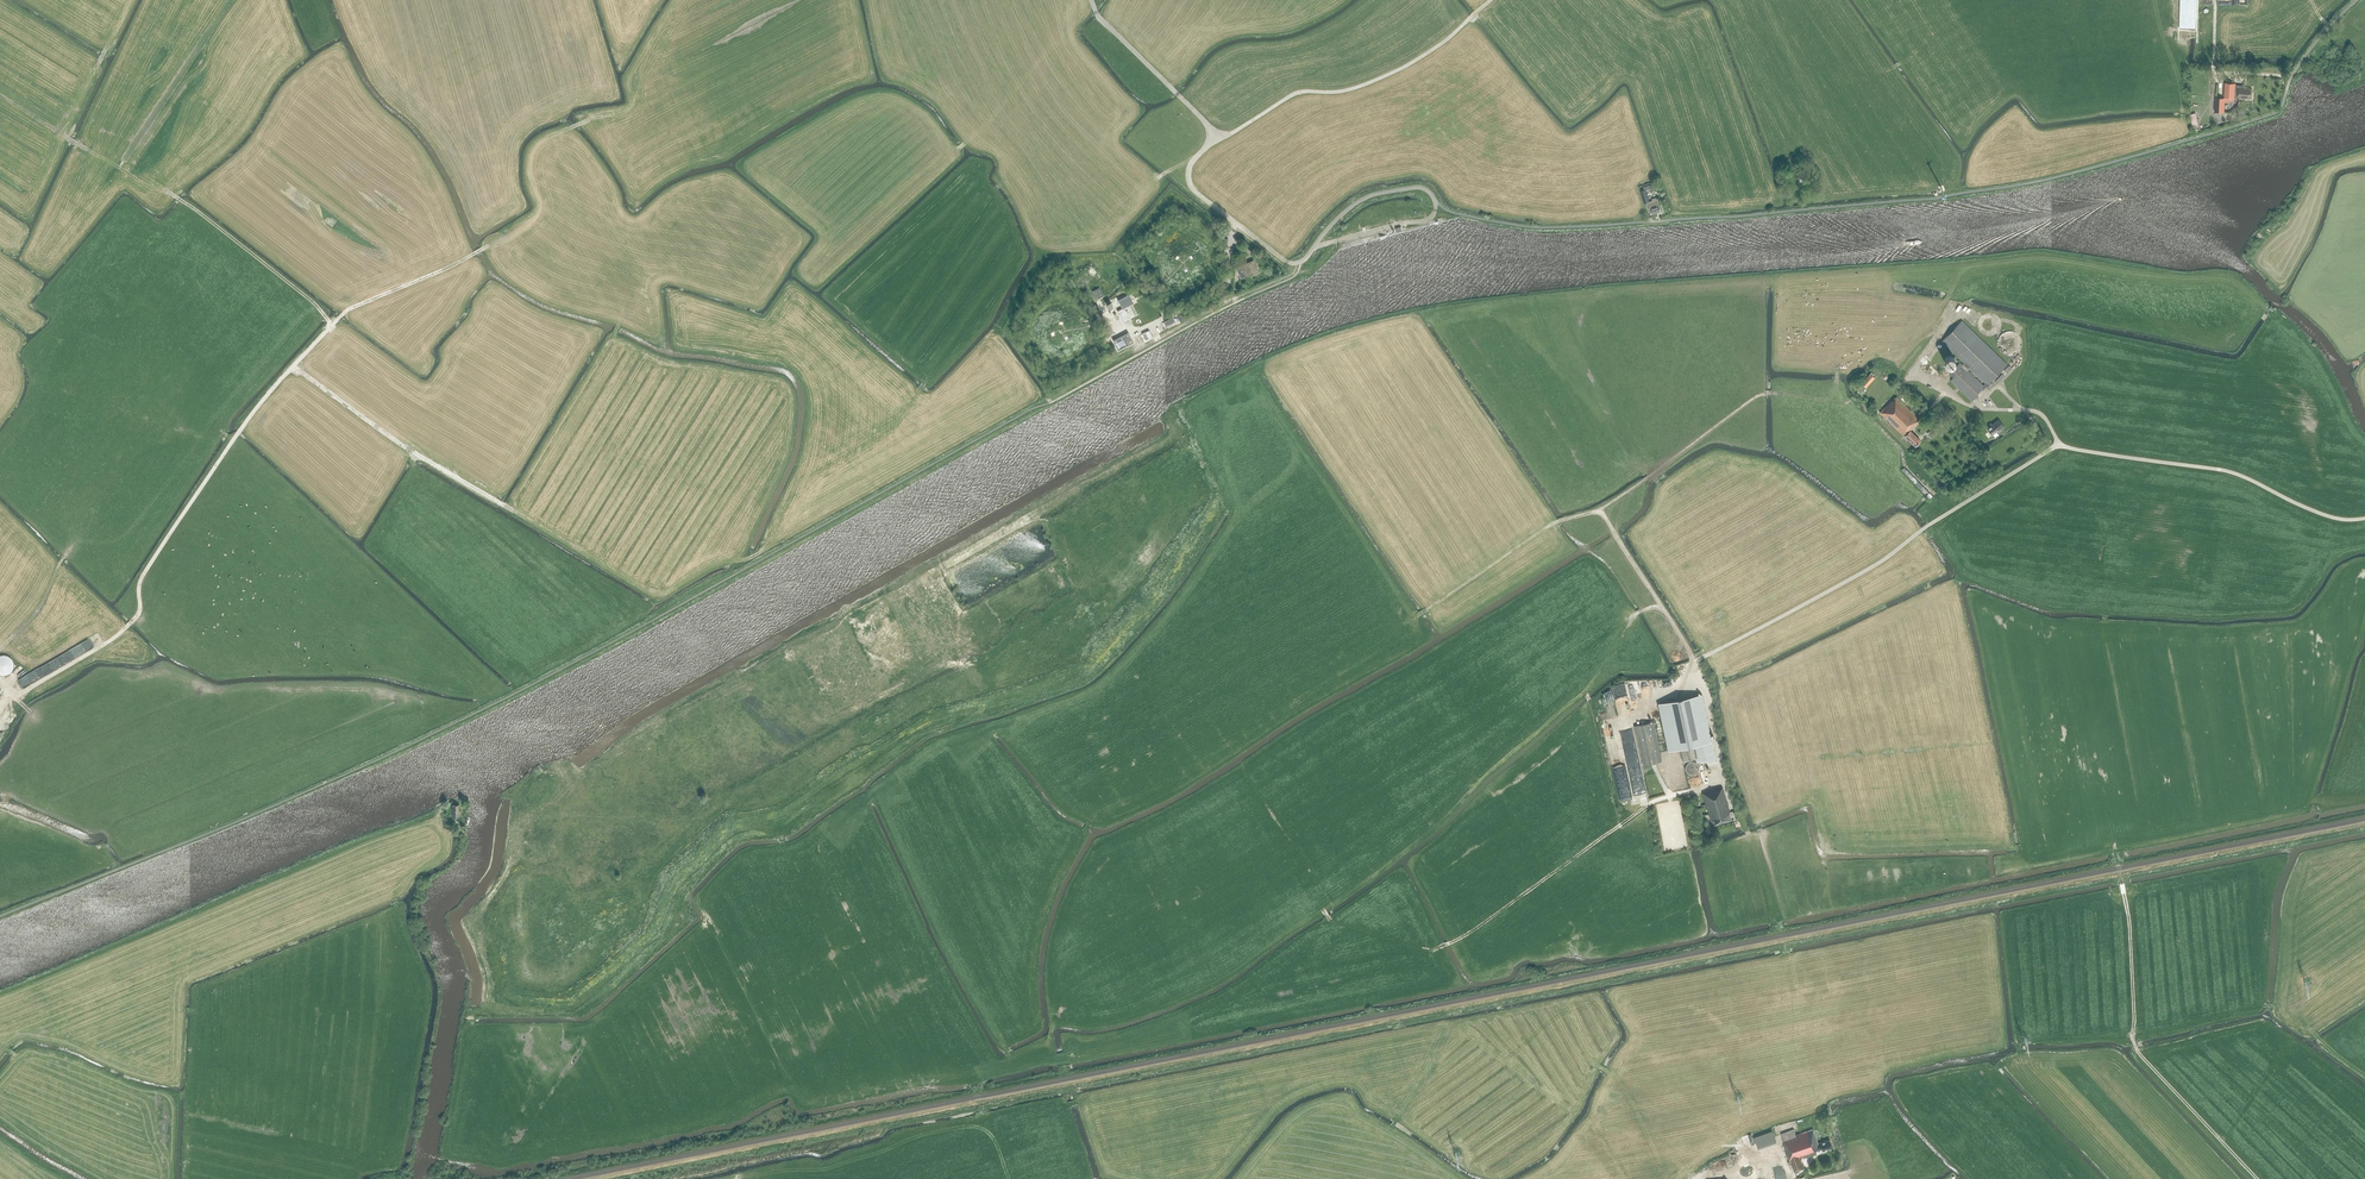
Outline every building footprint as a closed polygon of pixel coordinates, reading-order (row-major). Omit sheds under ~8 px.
[(2251,99),(2252,88),(2245,88),(2245,86),(2235,85),(2235,83),(2225,83),(2224,97),(2234,98),(2234,97),(2237,97),(2237,98),(2251,99)] [(2224,112),(2225,98),(2215,97),(2215,111),(2224,112)] [(1657,199),(1649,202),(1645,189),(1640,191),(1644,204),(1647,202),(1649,208),(1651,214),(1661,211),(1659,205),(1657,199)] [(1262,267),(1261,265),(1258,257),(1253,259),(1253,260),(1251,261),(1248,262),(1241,265),(1241,266),(1237,268),(1241,278),(1246,276),(1246,277),(1253,274),(1253,275),(1259,273),(1257,269),(1262,267)] [(1103,296),(1099,288),(1092,291),(1097,299),(1103,296)] [(1133,303),(1131,298),(1120,303),(1122,308),(1121,309),(1118,311),(1123,321),(1135,315),(1130,305),(1133,303)] [(1173,317),(1166,320),(1164,321),(1166,326),(1175,322),(1173,317)] [(1960,363),(1950,373),(1954,377),(1950,381),(1972,401),(2007,364),(1962,321),(1942,341),(1965,363),(1962,365),(1960,363)] [(1152,337),(1149,330),(1142,334),(1145,340),(1152,337)] [(1133,342),(1128,332),(1113,340),(1118,350),(1133,342)] [(1875,378),(1871,374),(1862,383),(1861,382),(1858,386),(1863,391),(1875,378)] [(1915,446),(1920,440),(1910,430),(1920,420),(1896,397),(1892,401),(1880,413),(1904,437),(1905,436),(1915,446)] [(1986,427),(1992,435),(2004,427),(1999,420),(1992,425),(1991,423),(1986,427)] [(14,664),(13,663),(13,661),(12,660),(11,658),(9,657),(8,656),(6,656),(5,655),(3,655),(1,656),(0,656),(0,674),(2,675),(4,675),(6,675),(8,674),(9,673),(10,672),(11,671),(12,670),(13,669),(13,667),(14,666),(14,664)] [(1696,758),(1697,763),(1707,760),(1708,764),(1716,762),(1702,694),(1658,704),(1668,751),(1680,748),(1683,761),(1696,758)] [(1635,727),(1644,765),(1662,761),(1654,723),(1635,727)] [(1699,770),(1699,766),(1698,764),(1695,762),(1692,762),(1688,763),(1686,766),(1686,769),(1687,772),(1689,774),(1692,775),(1695,775),(1698,773),(1699,770)] [(1630,774),(1634,798),(1646,796),(1642,772),(1630,774)] [(1714,825),(1731,820),(1729,813),(1730,812),(1723,788),(1717,790),(1717,789),(1703,793),(1711,821),(1712,820),(1714,825)] [(453,817),(461,817),(461,810),(459,811),(459,805),(453,805),(453,817)] [(1823,1150),(1832,1147),(1830,1139),(1818,1144),(1813,1129),(1796,1135),(1794,1129),(1781,1134),(1785,1145),(1784,1145),(1786,1152),(1787,1152),(1788,1156),(1787,1156),(1789,1161),(1791,1161),(1794,1172),(1803,1169),(1800,1157),(1816,1152),(1816,1151),(1822,1149),(1823,1150)] [(1758,1149),(1776,1142),(1772,1131),(1754,1137),(1758,1149)]
